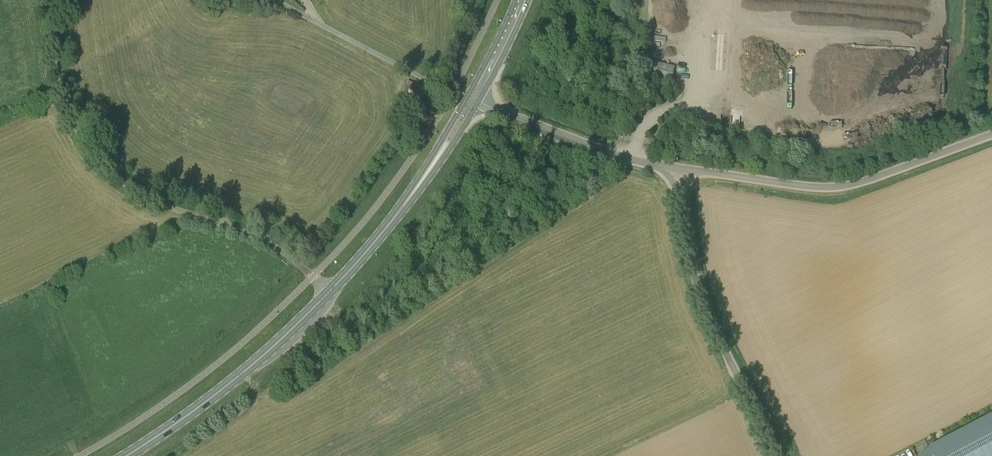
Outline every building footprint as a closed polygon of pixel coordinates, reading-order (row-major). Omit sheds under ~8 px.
[(941,66),(949,68),(954,48),(945,47),(941,66)] [(671,84),(675,68),(654,63),(650,79),(671,84)] [(929,449),(929,450),(932,455),(991,455),(991,416),(929,449)]
